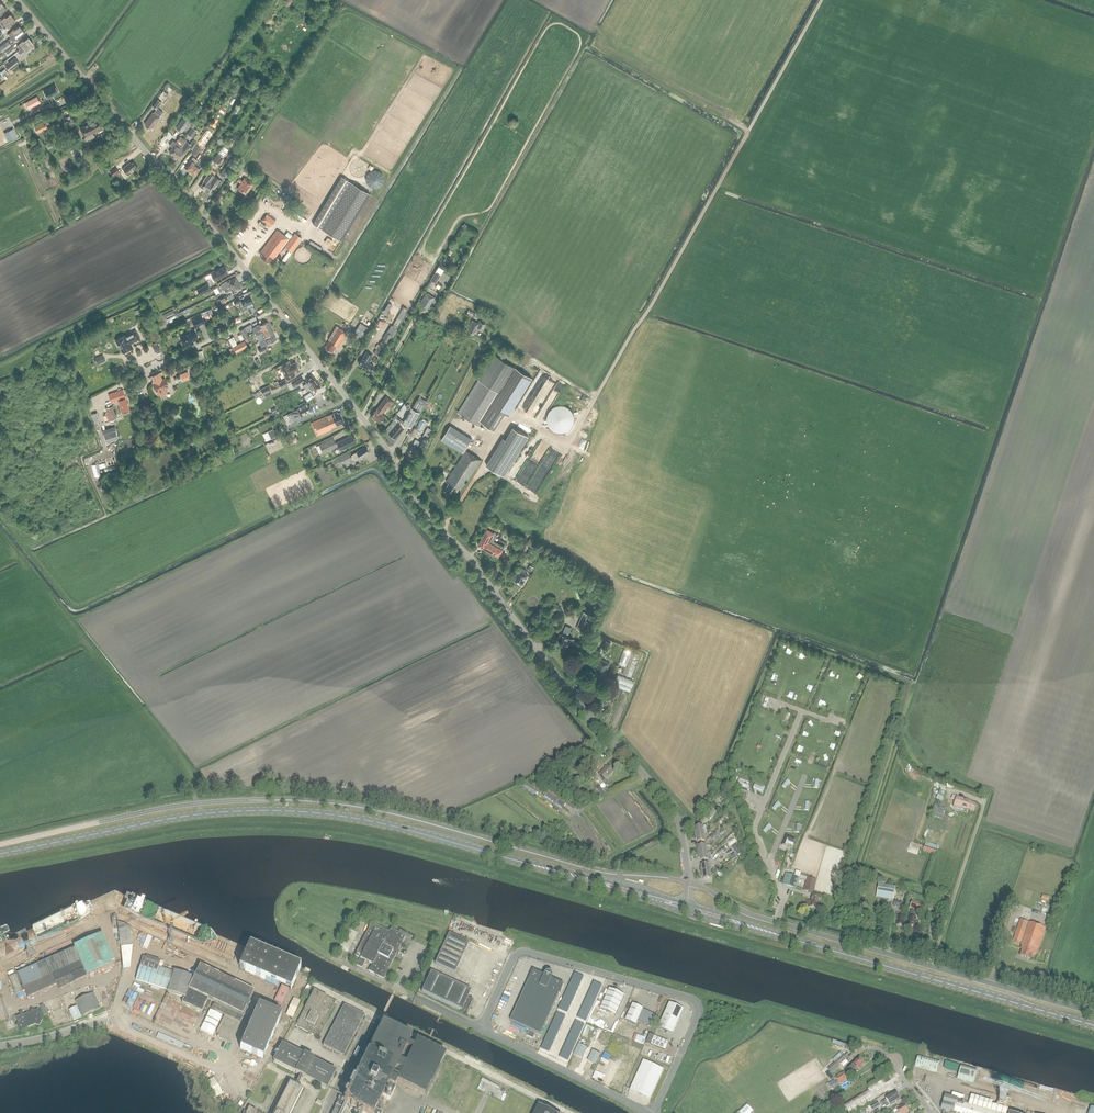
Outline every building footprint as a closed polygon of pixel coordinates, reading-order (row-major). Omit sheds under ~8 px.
[(13,17),(10,14),(6,18),(5,17),(2,19),(1,18),(0,19),(0,24),(2,26),(13,17)] [(13,17),(2,26),(4,29),(6,28),(7,29),(12,25),(11,24),(16,21),(13,17)] [(11,38),(22,29),(19,26),(15,29),(14,29),(11,31),(11,32),(8,34),(11,38)] [(22,29),(11,38),(8,39),(10,41),(12,39),(13,41),(16,39),(17,40),(21,37),(20,36),(25,32),(22,29)] [(20,50),(31,41),(28,37),(24,41),(23,40),(20,43),(20,44),(17,46),(20,50)] [(8,41),(0,47),(0,50),(2,52),(11,45),(8,41)] [(34,44),(31,41),(20,50),(17,51),(20,55),(24,52),(25,52),(30,49),(29,48),(34,44)] [(6,52),(9,55),(15,50),(12,46),(6,52)] [(5,65),(10,71),(20,63),(15,57),(5,65)] [(55,85),(44,91),(48,98),(59,93),(55,85)] [(37,97),(25,103),(28,108),(40,102),(37,97)] [(161,103),(157,100),(153,106),(156,109),(161,103)] [(91,106),(89,107),(84,109),(88,116),(92,113),(91,111),(93,111),(91,106)] [(160,118),(160,117),(163,112),(157,108),(154,113),(153,112),(145,123),(146,124),(145,126),(150,129),(151,128),(153,129),(160,118)] [(64,124),(60,117),(52,121),(56,128),(64,124)] [(104,127),(99,118),(80,128),(85,138),(83,139),(85,142),(95,137),(93,133),(104,127)] [(185,128),(188,130),(192,125),(184,118),(177,128),(182,132),(185,128)] [(65,123),(68,128),(75,125),(72,119),(65,123)] [(37,133),(48,128),(45,122),(34,126),(37,133)] [(192,127),(187,134),(193,138),(198,131),(192,127)] [(17,137),(13,129),(4,133),(8,142),(17,137)] [(164,142),(171,133),(168,131),(161,140),(164,142)] [(169,153),(174,156),(185,141),(186,140),(180,136),(172,147),(173,148),(169,153)] [(185,141),(174,156),(179,160),(183,155),(184,156),(187,151),(187,150),(190,147),(192,149),(197,143),(198,141),(195,139),(194,140),(191,145),(185,141)] [(195,156),(201,148),(203,144),(199,141),(191,153),(195,156)] [(227,149),(224,147),(213,161),(218,164),(228,150),(227,149)] [(188,171),(190,172),(198,161),(195,158),(192,161),(191,160),(185,168),(186,169),(186,170),(188,171)] [(232,159),(226,166),(231,169),(236,162),(232,159)] [(194,175),(199,170),(200,168),(203,164),(198,161),(190,172),(192,173),(192,174),(193,175),(194,175)] [(138,167),(133,162),(131,164),(130,162),(123,169),(128,175),(138,167)] [(239,165),(236,171),(241,175),(245,169),(239,165)] [(226,166),(220,174),(225,177),(231,169),(226,166)] [(115,168),(110,172),(114,176),(119,172),(115,168)] [(204,181),(200,187),(204,190),(205,190),(215,176),(209,172),(205,178),(203,180),(204,181)] [(215,176),(205,190),(209,193),(213,188),(213,189),(220,180),(216,177),(215,176)] [(342,176),(313,223),(342,241),(371,194),(342,176)] [(242,181),(238,178),(237,180),(241,183),(237,188),(246,194),(253,184),(244,178),(242,181)] [(287,206),(283,211),(290,217),(294,212),(287,206)] [(307,220),(295,212),(293,215),(305,222),(307,220)] [(267,214),(262,221),(270,228),(276,221),(267,214)] [(276,256),(277,257),(276,258),(279,260),(281,257),(279,255),(277,254),(289,239),(277,230),(260,253),(262,255),(261,257),(268,263),(272,258),(273,259),(275,256),(276,256)] [(295,233),(285,246),(293,251),(302,238),(295,233)] [(285,262),(291,253),(289,251),(282,260),(285,262)] [(453,259),(446,256),(444,261),(451,264),(453,259)] [(210,273),(215,281),(228,274),(224,267),(215,271),(215,270),(210,273)] [(438,267),(435,272),(440,275),(444,270),(438,267)] [(435,272),(431,280),(436,283),(440,275),(435,272)] [(224,291),(238,283),(235,277),(230,280),(230,279),(222,284),(221,285),(224,291)] [(238,283),(224,291),(226,293),(230,291),(232,295),(237,292),(236,291),(241,288),(238,283)] [(208,284),(197,289),(200,296),(211,290),(208,284)] [(434,298),(426,293),(421,302),(422,303),(421,305),(428,309),(434,298)] [(222,304),(229,300),(227,295),(217,300),(219,304),(222,303),(222,304)] [(245,309),(247,308),(249,312),(256,309),(250,298),(246,300),(246,299),(241,301),(245,309)] [(189,313),(187,309),(176,314),(167,319),(168,321),(169,321),(169,322),(173,320),(172,319),(184,313),(185,315),(189,313)] [(203,313),(206,319),(214,316),(211,309),(203,313)] [(165,314),(167,318),(175,314),(173,310),(165,314)] [(389,314),(387,313),(386,312),(384,311),(381,317),(386,320),(389,314)] [(195,327),(204,322),(201,317),(192,321),(195,327),(195,328),(195,327)] [(401,320),(397,318),(394,324),(393,326),(392,326),(388,332),(387,332),(383,338),(384,339),(382,342),(381,342),(374,353),(383,358),(389,347),(387,346),(393,336),(393,335),(397,328),(398,326),(401,320)] [(468,329),(469,330),(469,331),(473,334),(474,332),(476,333),(478,329),(482,331),(486,324),(479,320),(478,323),(472,320),(468,329)] [(252,328),(256,335),(260,333),(262,332),(262,333),(270,328),(268,322),(259,326),(258,325),(252,328)] [(361,324),(357,330),(364,335),(368,328),(361,324)] [(347,333),(336,326),(328,339),(329,340),(325,347),(326,347),(325,349),(332,353),(335,348),(338,349),(347,333)] [(244,328),(239,331),(244,340),(249,337),(244,328)] [(256,335),(259,341),(264,338),(265,338),(273,334),(270,328),(262,333),(262,332),(260,333),(256,335)] [(149,331),(153,341),(158,339),(153,329),(149,331)] [(180,337),(184,345),(198,338),(194,331),(194,330),(194,329),(194,330),(180,337)] [(122,353),(132,347),(130,344),(140,338),(135,331),(126,336),(125,335),(116,341),(122,353)] [(264,338),(259,341),(261,347),(258,349),(260,352),(268,348),(266,345),(276,340),(273,334),(265,338),(264,338)] [(245,341),(240,343),(233,347),(236,353),(248,347),(245,341)] [(158,344),(152,346),(155,353),(161,350),(158,344)] [(369,363),(372,357),(373,355),(367,351),(362,359),(362,358),(359,364),(371,371),(374,366),(369,363)] [(494,355),(458,413),(481,428),(484,423),(495,430),(505,414),(509,416),(533,379),(494,355)] [(101,356),(95,359),(96,360),(95,361),(96,364),(97,363),(98,365),(104,362),(101,356)] [(299,369),(295,362),(290,365),(289,361),(280,366),(287,380),(296,375),(294,372),(299,369)] [(192,365),(187,367),(191,377),(196,375),(192,365)] [(190,378),(190,377),(188,372),(180,375),(183,381),(190,378)] [(159,373),(151,376),(154,383),(153,383),(157,392),(157,391),(159,394),(164,395),(167,390),(166,388),(168,387),(165,379),(163,380),(159,373)] [(303,386),(305,389),(316,381),(312,375),(306,379),(308,381),(306,382),(306,383),(303,386)] [(285,380),(278,383),(277,381),(274,383),(277,389),(280,387),(281,387),(287,384),(285,380)] [(316,381),(305,389),(307,391),(311,388),(312,391),(314,389),(315,391),(321,387),(316,381)] [(271,390),(269,385),(261,389),(263,394),(264,394),(267,393),(271,390)] [(108,395),(110,400),(111,403),(117,401),(122,413),(129,411),(127,404),(129,403),(127,399),(126,399),(123,390),(108,395)] [(307,402),(314,397),(311,392),(303,397),(307,402)] [(381,414),(385,409),(386,410),(388,407),(389,408),(394,402),(386,396),(376,409),(371,416),(380,423),(385,416),(384,416),(381,414)] [(416,401),(412,409),(419,413),(420,413),(427,401),(419,397),(417,401),(416,401)] [(306,413),(312,410),(309,405),(307,406),(306,405),(300,408),(288,414),(292,422),(307,415),(306,413)] [(573,416),(568,405),(558,405),(547,410),(547,420),(552,432),(563,431),(573,427),(573,416)] [(112,406),(108,408),(106,408),(110,421),(116,419),(112,406)] [(394,420),(385,430),(388,432),(388,433),(388,432),(387,433),(395,439),(404,428),(402,427),(405,424),(411,428),(419,413),(412,409),(412,408),(404,422),(396,415),(392,419),(394,420)] [(330,428),(336,426),(344,422),(340,413),(338,414),(337,412),(311,423),(317,436),(331,430),(330,429),(330,428)] [(100,422),(98,415),(95,416),(94,414),(92,414),(94,424),(100,422)] [(420,420),(416,428),(420,430),(425,423),(422,421),(420,420)] [(101,430),(106,444),(119,440),(114,425),(101,430)] [(503,438),(486,466),(504,476),(528,437),(513,427),(506,440),(503,438)] [(268,432),(263,434),(266,441),(271,439),(268,432)] [(459,432),(451,445),(463,453),(472,439),(459,432)] [(333,438),(319,445),(323,454),(338,446),(340,450),(356,442),(354,438),(354,436),(353,437),(353,435),(335,444),(333,438)] [(281,436),(265,444),(270,454),(281,448),(278,444),(283,441),(281,436)] [(415,440),(413,443),(409,452),(416,456),(421,447),(424,449),(429,439),(424,436),(420,442),(415,440)] [(339,458),(341,463),(342,464),(353,458),(354,460),(359,456),(360,457),(368,452),(365,446),(351,455),(352,457),(351,457),(349,453),(339,458)] [(466,450),(464,453),(446,481),(449,483),(445,490),(454,495),(459,488),(461,489),(464,484),(465,485),(467,482),(481,460),(466,451),(466,450)] [(491,522),(489,526),(498,531),(500,527),(491,522)] [(498,533),(495,532),(494,533),(487,529),(478,545),(499,557),(504,547),(494,541),(498,533)] [(530,538),(526,544),(534,550),(538,544),(530,538)] [(529,551),(527,556),(534,560),(536,555),(529,551)] [(514,580),(522,585),(528,575),(525,573),(526,570),(521,567),(519,570),(514,580)] [(574,627),(581,630),(579,633),(586,636),(595,615),(582,610),(574,627)] [(557,642),(563,644),(563,646),(565,646),(570,647),(573,639),(566,636),(567,634),(568,634),(571,627),(567,625),(562,635),(560,634),(557,642)] [(631,678),(640,655),(625,648),(619,664),(626,667),(623,674),(631,678)] [(595,668),(592,675),(603,679),(606,673),(605,673),(610,663),(600,659),(596,669),(595,668)] [(635,681),(618,675),(616,681),(632,688),(635,681)] [(592,756),(584,762),(587,766),(595,760),(592,756)] [(614,771),(609,766),(608,767),(607,766),(599,774),(606,780),(614,771)] [(526,782),(522,787),(535,797),(539,791),(526,782)] [(566,803),(549,791),(545,796),(556,804),(557,803),(563,808),(566,803)] [(722,801),(720,804),(723,806),(725,804),(728,806),(729,804),(726,802),(727,801),(719,795),(717,798),(722,801)] [(970,810),(974,811),(977,804),(972,803),(972,802),(970,801),(953,795),(951,799),(955,801),(953,806),(961,808),(970,810)] [(945,808),(934,805),(930,815),(949,822),(951,818),(942,815),(945,808)] [(695,833),(695,835),(704,833),(703,826),(695,827),(695,830),(694,830),(695,833)] [(715,831),(710,837),(713,840),(721,832),(719,829),(716,832),(715,831)] [(705,841),(704,833),(695,835),(695,836),(696,840),(697,839),(697,842),(705,841)] [(786,835),(782,845),(786,847),(789,841),(794,844),(796,839),(786,835)] [(926,842),(923,851),(935,854),(938,845),(926,842)] [(737,844),(732,848),(738,855),(743,851),(737,844)] [(698,851),(698,854),(707,852),(706,845),(698,846),(698,848),(697,849),(698,851)] [(717,853),(719,856),(723,853),(725,851),(726,850),(724,848),(724,847),(723,848),(721,850),(717,853)] [(708,860),(707,852),(698,854),(698,856),(699,858),(700,858),(700,861),(708,860)] [(700,870),(701,872),(710,871),(709,863),(701,865),(701,867),(700,867),(701,870),(700,870)] [(711,878),(710,871),(701,872),(701,875),(702,877),(703,877),(703,880),(711,878)] [(785,873),(782,884),(796,888),(799,877),(785,873)] [(806,880),(804,890),(811,892),(815,879),(807,877),(806,880)] [(876,896),(893,899),(895,888),(878,885),(876,896)] [(821,896),(812,893),(810,901),(807,900),(805,906),(816,909),(817,905),(818,905),(821,896)] [(912,901),(910,908),(921,912),(924,904),(912,901)] [(945,904),(937,901),(934,907),(937,909),(942,911),(945,904)] [(111,929),(117,928),(116,922),(114,922),(113,920),(116,919),(115,908),(107,910),(111,929)] [(911,911),(910,914),(909,914),(909,917),(908,926),(915,927),(916,918),(916,915),(916,912),(911,911)] [(1033,953),(1036,954),(1045,928),(1020,919),(1013,940),(1021,943),(1020,944),(1022,945),(1021,949),(1022,949),(1020,955),(1031,959),(1033,953)] [(134,946),(132,928),(117,922),(118,934),(120,948),(121,948),(132,947),(134,946)] [(372,964),(369,971),(383,978),(405,936),(391,929),(389,932),(371,923),(355,955),(363,959),(362,960),(359,959),(356,965),(362,967),(365,960),(372,964)] [(349,930),(339,947),(348,952),(357,934),(349,930)] [(449,933),(435,964),(455,973),(469,943),(449,933)] [(73,947),(75,949),(17,974),(22,986),(21,986),(15,974),(8,977),(16,995),(25,991),(28,997),(57,984),(59,989),(115,964),(102,934),(73,947)] [(290,991),(298,973),(302,974),(304,969),(250,946),(249,948),(248,948),(239,969),(290,991)] [(121,948),(123,968),(130,967),(132,947),(121,948)] [(225,1015),(228,1009),(239,985),(200,966),(194,978),(158,966),(160,961),(146,957),(146,958),(144,958),(142,959),(135,980),(168,990),(167,992),(184,998),(182,1003),(201,1013),(204,1014),(211,1001),(214,1002),(217,1004),(215,1009),(225,1015)] [(551,979),(551,978),(552,977),(552,976),(552,975),(551,975),(551,974),(550,974),(549,974),(548,974),(547,974),(547,975),(546,975),(546,976),(533,971),(510,1021),(541,1035),(564,985),(551,979)] [(431,972),(422,992),(461,1011),(462,1010),(467,1013),(466,1014),(467,1014),(473,1001),(473,1000),(472,1001),(467,998),(471,991),(431,972)] [(576,972),(559,1008),(568,1012),(584,976),(576,972)] [(594,980),(578,1017),(586,1021),(603,984),(594,980)] [(228,1009),(225,1015),(216,1032),(219,1034),(217,1038),(230,1044),(240,1022),(254,992),(239,985),(228,1009)] [(625,995),(610,988),(600,1008),(616,1015),(625,995)] [(335,1002),(313,991),(295,1027),(318,1039),(327,1022),(325,1021),(335,1002)] [(93,993),(75,1002),(82,1017),(100,1008),(93,993)] [(292,997),(285,1014),(293,1017),(300,1000),(292,997)] [(239,1048),(240,1048),(246,1051),(263,1058),(283,1013),(259,1003),(239,1048)] [(669,1003),(658,1027),(673,1033),(684,1009),(669,1003)] [(633,1004),(625,1020),(636,1025),(643,1008),(633,1004)] [(322,1047),(343,1057),(364,1016),(343,1006),(322,1047)] [(81,1017),(77,1007),(69,1010),(73,1020),(81,1017)] [(17,1026),(19,1031),(35,1025),(39,1026),(42,1020),(38,1009),(34,1010),(31,1009),(29,1012),(23,1015),(22,1012),(19,1014),(20,1015),(16,1017),(18,1022),(16,1026),(17,1026)] [(210,1010),(201,1030),(213,1036),(222,1016),(210,1010)] [(549,1053),(565,1017),(557,1013),(540,1049),(549,1053)] [(576,1021),(559,1058),(568,1061),(584,1025),(576,1021)] [(370,1047),(362,1064),(392,1079),(412,1038),(383,1023),(371,1047),(370,1047)] [(156,1037),(182,1048),(184,1044),(158,1033),(156,1037)] [(632,1039),(641,1043),(644,1036),(635,1033),(632,1039)] [(654,1036),(651,1044),(665,1050),(669,1042),(654,1036)] [(392,1079),(391,1079),(397,1082),(425,1096),(426,1096),(430,1087),(445,1055),(412,1038),(392,1079)] [(833,1040),(832,1044),(850,1050),(851,1046),(833,1040)] [(578,1044),(574,1054),(581,1058),(586,1048),(578,1044)] [(295,1074),(304,1079),(304,1078),(326,1089),(335,1073),(312,1061),(313,1061),(304,1056),(304,1057),(281,1046),(273,1062),(295,1073),(295,1074)] [(593,1051),(589,1061),(596,1065),(601,1055),(593,1051)] [(846,1058),(843,1054),(840,1052),(832,1060),(834,1062),(828,1068),(831,1072),(846,1058)] [(915,1066),(925,1069),(936,1072),(939,1061),(918,1055),(915,1066)] [(241,1064),(253,1069),(255,1063),(243,1058),(241,1064)] [(852,1073),(856,1069),(857,1070),(863,1063),(859,1058),(848,1069),(852,1073)] [(643,1061),(629,1091),(649,1100),(663,1070),(643,1061)] [(343,1103),(363,1112),(378,1112),(375,1112),(382,1098),(389,1101),(395,1088),(394,1088),(397,1082),(391,1079),(392,1079),(362,1064),(343,1103)] [(977,1070),(961,1066),(957,1078),(973,1083),(977,1070)] [(986,1071),(985,1078),(1001,1081),(1002,1073),(986,1071)] [(848,1078),(843,1072),(835,1078),(838,1083),(839,1083),(840,1084),(848,1078)] [(1003,1074),(1001,1081),(1016,1086),(1018,1079),(1003,1074)] [(1017,1086),(1030,1089),(1032,1082),(1019,1078),(1017,1086)] [(303,1090),(301,1089),(286,1082),(286,1081),(275,1102),(270,1112),(291,1112),(303,1090)] [(843,1104),(849,1112),(851,1112),(873,1100),(867,1089),(843,1104)] [(887,1097),(888,1097),(885,1098),(886,1099),(882,1101),(882,1102),(881,1103),(883,1107),(885,1106),(886,1107),(889,1105),(890,1106),(900,1100),(900,1099),(899,1097),(898,1097),(898,1095),(897,1093),(896,1093),(896,1092),(890,1096),(889,1095),(887,1097)] [(942,1112),(1007,1112),(1008,1108),(991,1104),(992,1101),(971,1094),(968,1103),(957,1100),(957,1099),(945,1096),(941,1110),(943,1111),(942,1112)] [(871,1110),(875,1108),(879,1106),(878,1104),(876,1101),(869,1105),(871,1110)] [(747,1104),(739,1112),(751,1112),(753,1111),(747,1104)] [(907,1108),(904,1104),(893,1110),(894,1112),(898,1112),(907,1108)] [(335,1105),(330,1112),(340,1112),(342,1108),(335,1105)]
